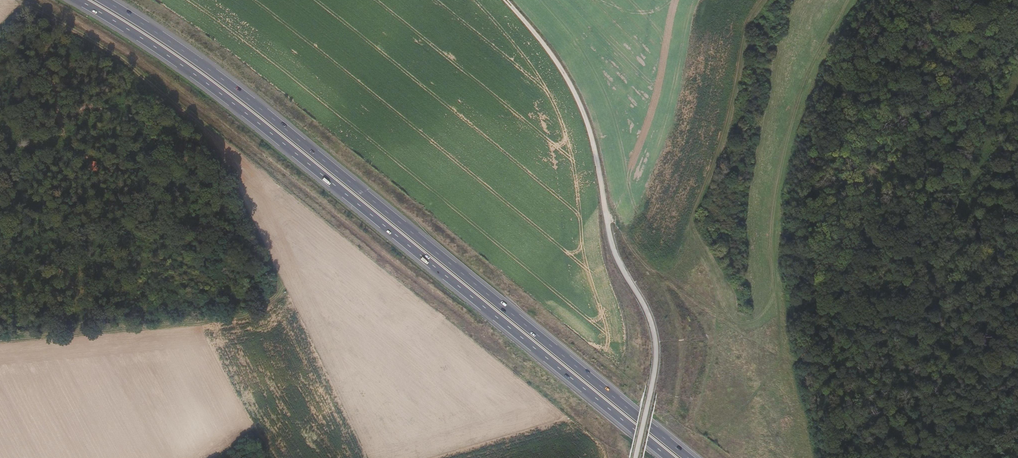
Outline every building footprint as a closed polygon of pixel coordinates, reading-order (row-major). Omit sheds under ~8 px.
[(98,172),(100,165),(97,165),(97,162),(90,161),(89,170),(98,172)]
